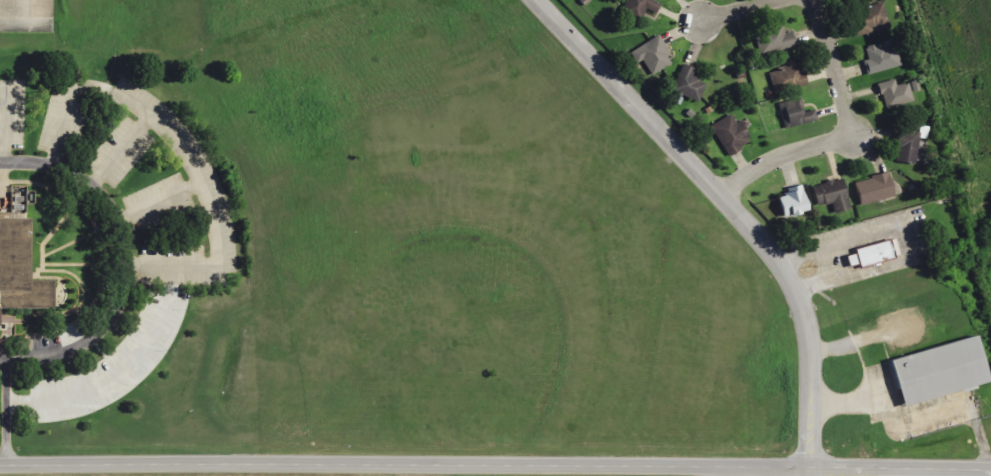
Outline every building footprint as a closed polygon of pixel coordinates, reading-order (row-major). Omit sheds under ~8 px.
[(654,13),(659,2),(654,0),(624,0),(618,13),(638,22),(644,8),(654,13)] [(855,35),(888,27),(882,3),(849,11),(855,35)] [(757,55),(795,46),(791,27),(753,36),(757,55)] [(640,59),(649,74),(672,61),(657,35),(628,52),(634,63),(640,59)] [(899,65),(894,41),(861,49),(867,73),(899,65)] [(799,61),(766,69),(772,92),(805,84),(799,61)] [(694,68),(681,63),(669,90),(696,102),(705,83),(690,76),(694,68)] [(906,81),(894,84),(892,78),(876,83),(884,108),(912,100),(906,81)] [(814,108),(801,111),(799,99),(777,102),(781,127),(816,121),(814,108)] [(709,125),(724,155),(749,143),(734,112),(709,125)] [(894,160),(916,162),(919,131),(897,128),(894,160)] [(859,205),(894,195),(887,171),(852,181),(859,205)] [(812,186),(817,206),(830,202),(833,213),(850,209),(841,178),(812,186)] [(807,211),(803,186),(776,191),(781,216),(807,211)] [(1,325),(1,309),(55,310),(56,276),(37,275),(29,275),(30,216),(0,215),(0,325),(1,325)] [(854,250),(859,268),(898,256),(893,238),(854,250)] [(978,335),(890,357),(902,405),(990,383),(978,335)]
